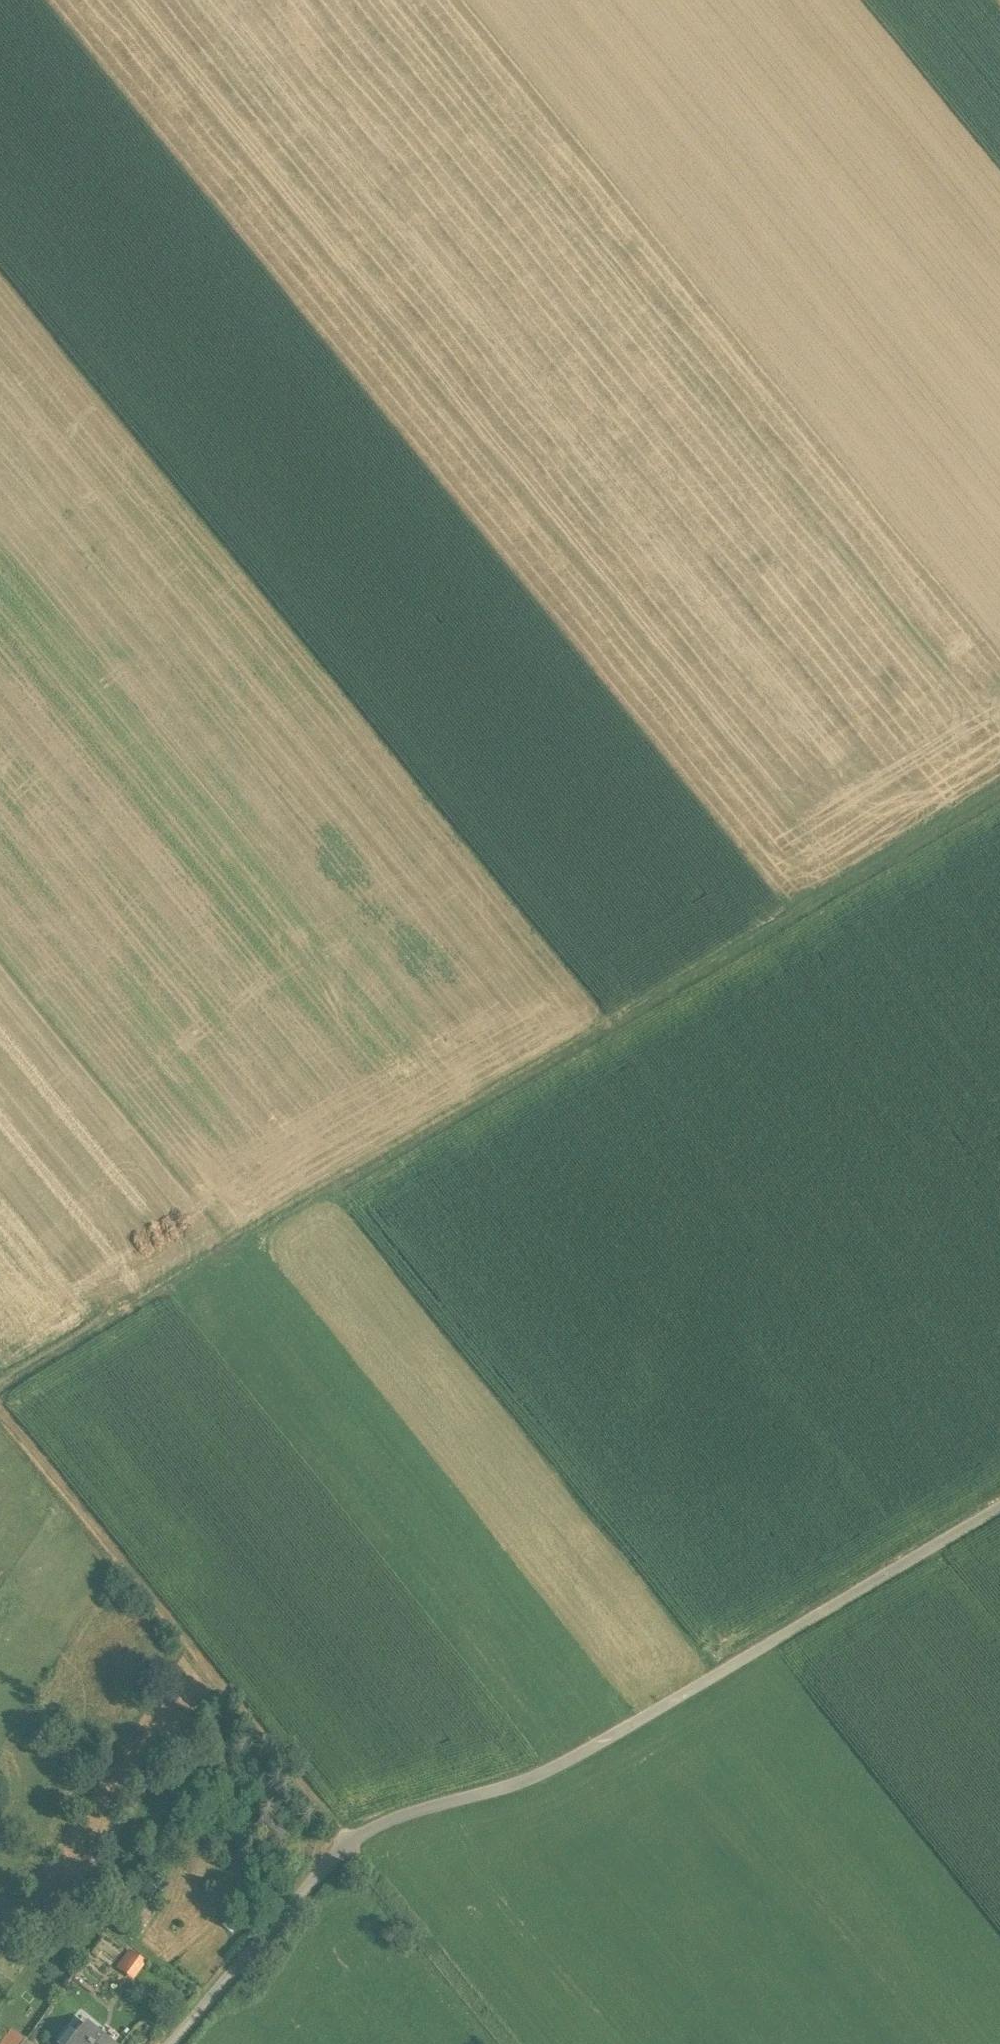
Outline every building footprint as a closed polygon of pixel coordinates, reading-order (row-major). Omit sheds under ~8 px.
[(145,1962),(129,1951),(118,1968),(133,1979),(145,1962)] [(85,2026),(70,2043),(107,2043),(85,2026)] [(24,2040),(11,2030),(1,2043),(21,2043),(24,2040)]
